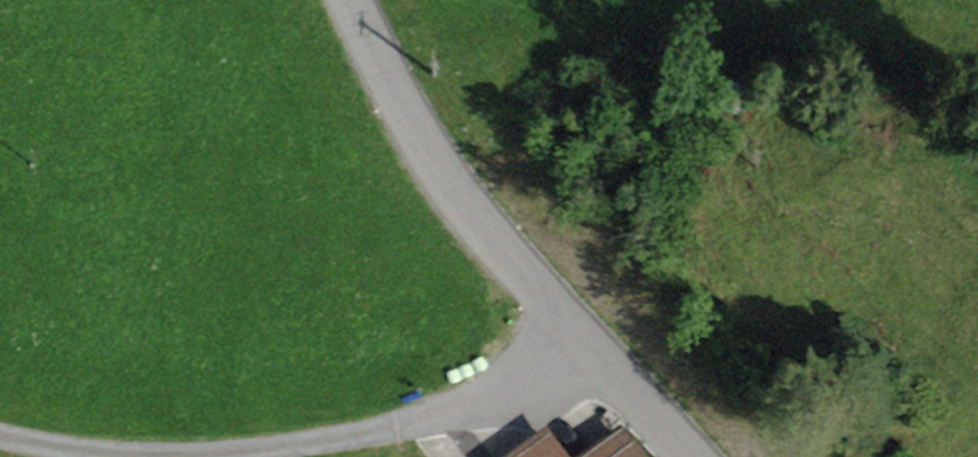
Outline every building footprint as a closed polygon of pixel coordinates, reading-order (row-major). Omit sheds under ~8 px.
[(644,440),(637,445),(623,427),(582,456),(660,456),(644,440)] [(549,428),(509,456),(570,456),(549,428)]
